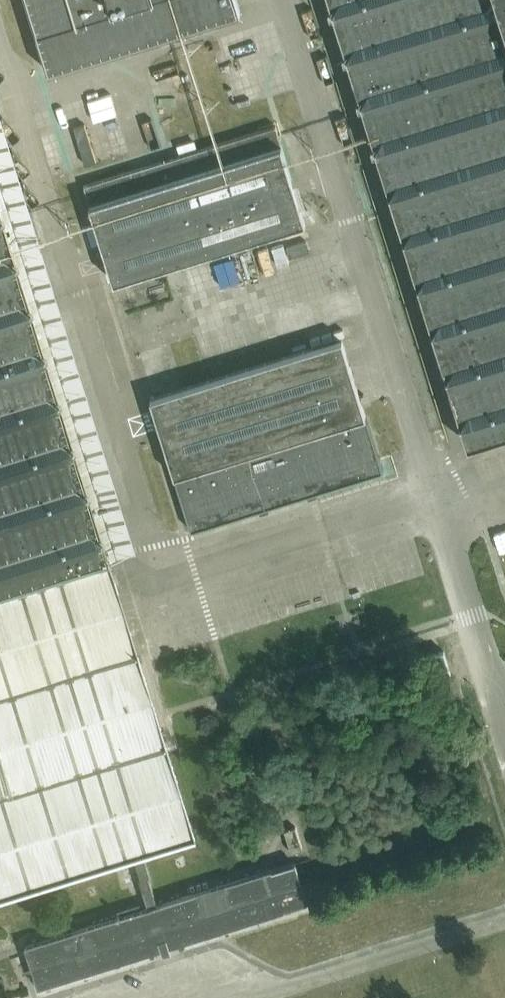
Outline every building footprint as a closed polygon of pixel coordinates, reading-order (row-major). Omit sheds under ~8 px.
[(49,70),(240,11),(237,0),(27,0),(49,70)] [(468,442),(504,431),(504,0),(330,0),(468,442)] [(0,59),(0,133),(2,141),(20,137),(0,59)] [(275,124),(84,184),(113,281),(305,221),(275,124)] [(193,832),(0,215),(0,892),(193,832)] [(260,241),(238,250),(245,268),(267,259),(260,241)] [(227,256),(200,262),(205,283),(231,277),(227,256)] [(342,337),(150,398),(191,530),(383,469),(342,337)] [(295,825),(284,829),(291,852),(302,848),(295,825)] [(306,900),(294,863),(26,946),(37,984),(306,900)]
